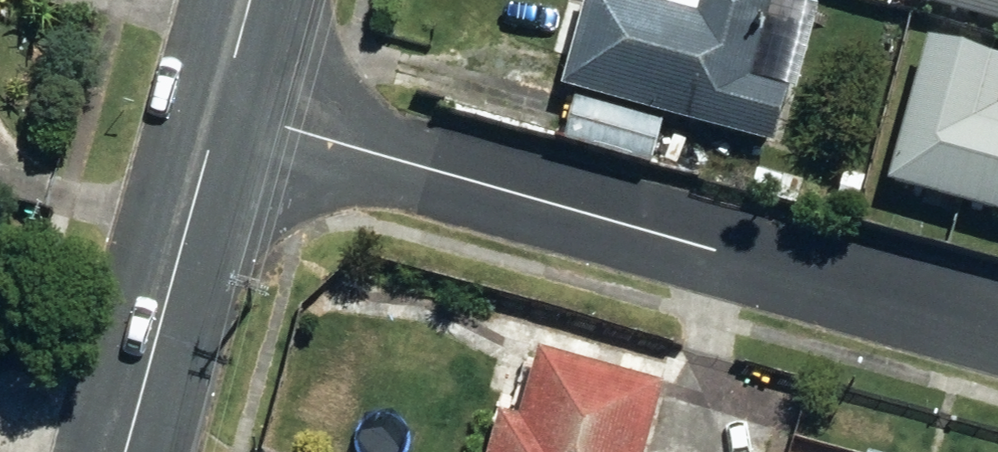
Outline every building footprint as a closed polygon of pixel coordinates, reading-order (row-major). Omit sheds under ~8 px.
[(774,153),(788,99),(749,88),(773,0),(704,0),(698,22),(616,0),(590,0),(563,96),(774,153)] [(997,30),(997,0),(902,0),(901,3),(997,30)] [(997,222),(997,68),(928,48),(886,191),(997,222)] [(649,172),(661,128),(574,104),(562,148),(649,172)] [(663,391),(540,358),(521,432),(499,427),(493,451),(647,451),(663,391)]
